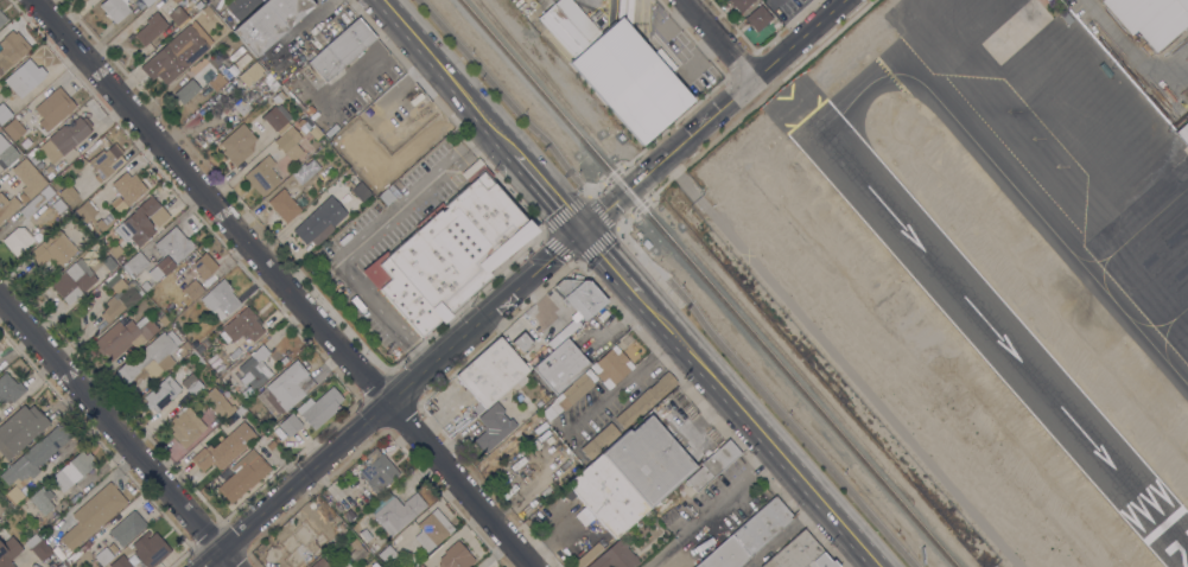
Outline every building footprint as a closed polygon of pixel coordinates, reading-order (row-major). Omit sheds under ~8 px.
[(99,6),(105,0),(126,0),(128,4),(126,5),(131,11),(115,24),(99,6)] [(128,7),(136,0),(139,0),(145,6),(135,14),(128,7)] [(224,5),(230,0),(261,0),(233,26),(220,12),(225,6),(224,5)] [(231,31),(266,0),(310,0),(315,5),(255,57),(231,31)] [(536,18),(556,0),(570,0),(599,33),(572,58),(536,18)] [(731,4),(728,0),(755,0),(739,13),(733,6),(732,7),(730,5),(731,4)] [(1099,1),(1100,0),(1187,0),(1187,22),(1154,52),(1135,30),(1129,36),(1099,1)] [(188,17),(177,26),(167,15),(178,5),(188,17)] [(207,5),(214,13),(208,18),(202,9),(207,5)] [(761,5),(773,19),(756,32),(750,25),(749,26),(747,24),(748,23),(744,19),(761,5)] [(1057,13),(1062,8),(1073,20),(1067,25),(1057,13)] [(144,46),(134,36),(147,24),(145,21),(155,12),(167,25),(144,46)] [(652,53),(659,47),(676,68),(669,74),(692,100),(641,145),(568,62),(620,17),(652,53)] [(358,19),(375,38),(361,50),(363,52),(357,58),(356,56),(325,82),(309,63),(358,19)] [(164,85),(155,76),(151,81),(139,66),(188,24),(190,25),(193,20),(212,42),(208,46),(209,47),(164,85)] [(12,64),(0,75),(0,50),(1,49),(0,47),(1,47),(0,46),(0,42),(4,39),(2,38),(11,31),(14,34),(17,32),(31,49),(24,55),(17,60),(12,65),(12,64)] [(20,100),(4,81),(28,58),(37,69),(40,66),(46,74),(44,76),(45,77),(20,100)] [(237,77),(255,62),(263,70),(261,72),(263,75),(248,88),(237,77)] [(216,93),(208,82),(214,77),(222,87),(216,93)] [(183,106),(173,95),(191,78),(201,89),(183,106)] [(58,87),(76,107),(71,110),(71,112),(69,115),(68,114),(46,133),(38,122),(43,119),(33,108),(58,87)] [(286,97),(279,103),(278,102),(275,103),(272,98),(280,90),(286,97)] [(241,116),(229,101),(237,95),(243,102),(244,101),(248,106),(247,107),(249,109),(241,116)] [(12,114),(0,125),(0,103),(1,102),(12,114)] [(423,109),(431,102),(447,121),(438,129),(434,126),(430,130),(431,132),(425,138),(423,136),(420,138),(409,147),(398,134),(393,139),(389,135),(421,107),(423,109)] [(273,141),(280,135),(275,130),(274,132),(261,116),(274,106),(277,108),(280,104),(291,119),(287,121),(291,126),(274,141),(273,141)] [(52,164),(38,147),(49,139),(47,138),(55,132),(55,130),(57,128),(57,129),(63,125),(65,127),(80,115),(82,119),(84,116),(93,125),(88,128),(91,132),(52,164)] [(25,130),(13,141),(1,128),(14,117),(25,130)] [(1175,132),(1187,120),(1187,146),(1175,132)] [(235,167),(222,152),(224,149),(220,144),(242,122),(255,138),(253,151),(235,167)] [(291,126),(301,139),(296,144),(304,152),(292,161),(285,153),(284,153),(280,148),(279,149),(277,147),(278,146),(274,141),(291,126)] [(4,170),(0,165),(0,159),(0,134),(20,155),(4,170)] [(113,172),(113,171),(101,181),(95,176),(97,173),(87,163),(94,155),(95,157),(102,149),(104,152),(114,142),(122,152),(120,155),(126,161),(113,172)] [(242,176),(267,154),(275,163),(269,167),(280,179),(261,197),(242,176)] [(46,184),(30,199),(28,198),(20,189),(25,185),(11,170),(24,158),(46,184)] [(291,173),(303,163),(313,174),(300,185),(291,173)] [(525,219),(526,219),(536,230),(485,272),(489,275),(447,313),(450,316),(441,324),(439,320),(420,337),(379,289),(377,291),(361,272),(385,250),(388,254),(417,228),(414,225),(440,203),(443,205),(469,183),(465,178),(482,164),(493,176),(489,179),(491,183),(525,219)] [(128,205),(122,199),(123,198),(110,184),(125,171),(131,178),(134,174),(147,189),(128,205)] [(354,185),(350,190),(345,185),(349,180),(354,185)] [(78,195),(68,203),(58,192),(69,183),(78,195)] [(274,211),(271,208),(272,208),(267,202),(282,189),(284,189),(286,191),(285,192),(301,210),(286,223),(274,211)] [(394,198),(386,205),(377,197),(387,189),(394,198)] [(6,217),(0,223),(0,192),(8,200),(13,196),(21,204),(6,218),(6,217)] [(23,192),(28,198),(24,204),(17,197),(23,192)] [(25,218),(19,211),(39,193),(46,200),(25,218)] [(329,195),(347,214),(331,227),(333,230),(316,247),(310,240),(305,244),(291,230),(329,195)] [(127,206),(119,214),(109,203),(117,196),(127,206)] [(146,217),(153,227),(152,228),(155,231),(150,236),(152,238),(148,241),(146,238),(142,243),(138,248),(129,237),(125,242),(113,230),(134,211),(134,210),(151,196),(169,216),(157,227),(147,216),(146,217)] [(66,206),(58,215),(50,206),(59,198),(66,206)] [(97,212),(93,217),(94,218),(90,221),(89,219),(85,223),(75,211),(87,200),(97,212)] [(102,232),(94,223),(100,218),(102,221),(110,215),(116,221),(102,232)] [(93,228),(89,231),(84,225),(88,222),(93,228)] [(38,230),(43,225),(47,231),(43,236),(38,230)] [(174,225),(188,240),(189,238),(193,244),(192,246),(193,248),(185,255),(185,256),(180,261),(179,260),(155,282),(147,273),(155,265),(154,263),(161,257),(155,251),(158,249),(153,244),(174,225)] [(34,240),(15,256),(1,241),(17,228),(24,227),(34,240)] [(58,267),(50,257),(39,267),(27,254),(57,228),(77,250),(58,267)] [(138,251),(150,263),(135,275),(133,272),(129,275),(107,250),(115,242),(122,250),(119,254),(126,262),(138,251)] [(205,251),(218,267),(203,280),(190,266),(205,251)] [(101,261),(108,255),(116,265),(109,272),(101,261)] [(88,276),(91,273),(97,279),(69,305),(50,284),(78,257),(90,270),(85,274),(88,276)] [(132,279),(144,293),(140,295),(141,298),(127,310),(125,307),(110,319),(107,323),(100,314),(103,312),(102,311),(108,306),(104,302),(115,293),(110,287),(108,289),(103,284),(116,273),(126,284),(132,279)] [(204,291),(192,301),(182,289),(193,279),(204,291)] [(233,289),(230,292),(241,304),(228,316),(224,310),(221,312),(217,307),(211,312),(199,300),(209,292),(208,292),(222,279),(233,289)] [(570,305),(566,307),(560,300),(564,297),(554,286),(563,280),(564,279),(587,280),(605,301),(584,321),(570,305)] [(145,281),(151,287),(146,292),(140,286),(145,281)] [(247,306),(262,324),(260,326),(265,331),(253,342),(248,337),(246,340),(241,336),(236,339),(236,340),(234,343),(234,342),(233,343),(221,329),(247,306)] [(582,321),(575,314),(545,342),(551,349),(582,321)] [(117,320),(123,326),(131,320),(134,324),(145,316),(148,319),(150,319),(159,329),(136,349),(132,344),(112,361),(104,353),(102,356),(96,349),(99,346),(95,342),(117,320)] [(122,387),(113,375),(116,372),(115,370),(125,363),(164,331),(165,333),(171,330),(180,342),(174,346),(177,349),(158,364),(163,370),(151,381),(142,370),(122,387)] [(521,352),(512,342),(522,332),(532,343),(521,352)] [(484,408),(456,376),(498,338),(527,370),(484,408)] [(555,395),(532,368),(566,338),(590,364),(555,395)] [(193,349),(190,344),(196,339),(199,344),(193,349)] [(634,367),(608,390),(601,382),(602,382),(595,374),(596,372),(590,367),(615,344),(634,367)] [(268,355),(259,364),(272,378),(256,391),(243,377),(241,380),(236,374),(231,377),(228,372),(248,353),(252,353),(260,345),(268,355)] [(285,412),(284,412),(275,419),(256,396),(266,387),(265,387),(296,359),(307,374),(306,375),(316,386),(305,395),(285,412)] [(185,365),(190,370),(193,367),(197,371),(193,375),(204,387),(192,397),(183,387),(176,394),(176,395),(155,413),(152,408),(150,410),(144,404),(147,401),(142,397),(169,375),(171,377),(185,365)] [(554,401),(553,400),(571,383),(584,372),(589,369),(597,378),(593,382),(595,384),(564,412),(561,409),(554,401)] [(2,404),(0,401),(0,376),(5,371),(17,384),(19,382),(26,389),(12,402),(8,399),(2,404)] [(652,403),(653,404),(635,420),(635,419),(623,428),(614,418),(621,412),(622,412),(640,395),(640,394),(648,387),(649,388),(657,381),(656,380),(666,371),(675,382),(652,403)] [(217,378),(223,384),(217,389),(211,383),(217,378)] [(315,431),(296,409),(309,397),(313,402),(331,386),(343,399),(337,404),(339,407),(315,431)] [(218,393),(220,393),(223,397),(230,407),(233,404),(236,409),(221,421),(201,397),(214,387),(218,393)] [(485,453),(481,448),(481,450),(472,441),(485,431),(483,427),(484,426),(477,418),(496,401),(504,410),(502,413),(508,420),(510,419),(516,425),(485,453)] [(548,421),(541,413),(554,401),(561,409),(548,421)] [(6,461),(0,454),(0,425),(24,404),(27,409),(32,404),(37,410),(38,409),(50,423),(6,461)] [(207,428),(198,435),(199,435),(184,448),(171,434),(173,432),(167,425),(188,406),(207,428)] [(292,413),(303,425),(288,438),(278,425),(292,413)] [(601,454),(629,429),(630,432),(649,414),(695,466),(648,509),(601,454)] [(8,485),(0,477),(0,475),(39,439),(40,439),(61,421),(72,435),(37,467),(40,471),(19,490),(12,482),(8,485)] [(242,421),(256,437),(220,470),(212,463),(202,472),(190,459),(203,447),(204,448),(209,445),(212,448),(242,421)] [(590,460),(580,448),(609,422),(618,434),(590,460)] [(729,439),(741,453),(695,492),(685,480),(701,465),(700,464),(728,440),(729,439)] [(357,473),(370,463),(364,457),(375,447),(380,453),(381,453),(399,473),(376,493),(357,473)] [(249,489),(248,489),(230,504),(216,489),(235,471),(231,467),(252,448),(271,469),(249,489)] [(85,454),(88,452),(93,458),(90,460),(94,465),(84,474),(85,476),(78,482),(77,480),(62,492),(50,478),(82,451),(85,454)] [(615,539),(567,484),(601,454),(648,509),(615,539)] [(109,482),(127,502),(70,552),(58,539),(77,522),(71,514),(109,482)] [(28,498),(44,484),(53,495),(47,499),(53,507),(44,516),(28,498)] [(4,495),(14,485),(24,496),(13,505),(4,495)] [(393,497),(393,496),(401,505),(405,503),(405,502),(415,492),(427,505),(390,537),(371,515),(373,515),(368,509),(388,492),(393,497)] [(794,517),(737,566),(692,566),(774,495),(794,517)] [(439,542),(441,544),(428,555),(414,537),(421,530),(417,524),(436,508),(455,529),(439,542)] [(133,509),(147,525),(121,547),(108,531),(133,509)] [(355,516),(348,522),(342,515),(349,509),(355,516)] [(343,522),(341,523),(345,528),(341,533),(336,527),(338,524),(335,520),(338,516),(343,522)] [(352,528),(360,522),(366,528),(364,529),(371,537),(364,542),(352,528)] [(320,548),(300,565),(290,553),(319,528),(324,533),(325,531),(330,537),(319,547),(320,548)] [(807,563),(803,566),(761,566),(803,529),(822,550),(821,552),(822,553),(808,565),(807,563)] [(171,550),(152,566),(145,566),(132,553),(135,549),(131,544),(146,530),(151,535),(154,531),(171,550)] [(39,539),(39,540),(40,539),(52,552),(51,553),(42,561),(24,542),(34,534),(39,539)] [(4,554),(16,566),(0,566),(0,543),(1,544),(11,535),(23,549),(12,559),(6,552),(4,554)] [(640,561),(633,566),(587,566),(621,537),(628,546),(627,547),(634,555),(635,555),(640,561)] [(356,563),(349,555),(355,549),(349,543),(355,539),(361,544),(360,544),(367,553),(356,563)] [(475,560),(467,566),(439,566),(438,566),(439,562),(438,561),(439,560),(438,559),(444,554),(443,553),(457,540),(475,560)] [(603,548),(581,566),(567,566),(599,540),(604,546),(602,547),(603,548)] [(388,544),(398,555),(387,566),(377,555),(388,544)] [(114,556),(102,566),(96,559),(94,560),(93,558),(95,555),(94,554),(102,547),(103,548),(104,547),(114,556)] [(832,560),(838,566),(808,566),(809,566),(808,565),(822,553),(830,561),(832,560)] [(122,554),(133,566),(110,566),(109,566),(122,554)] [(320,556),(330,566),(309,566),(320,556)]
